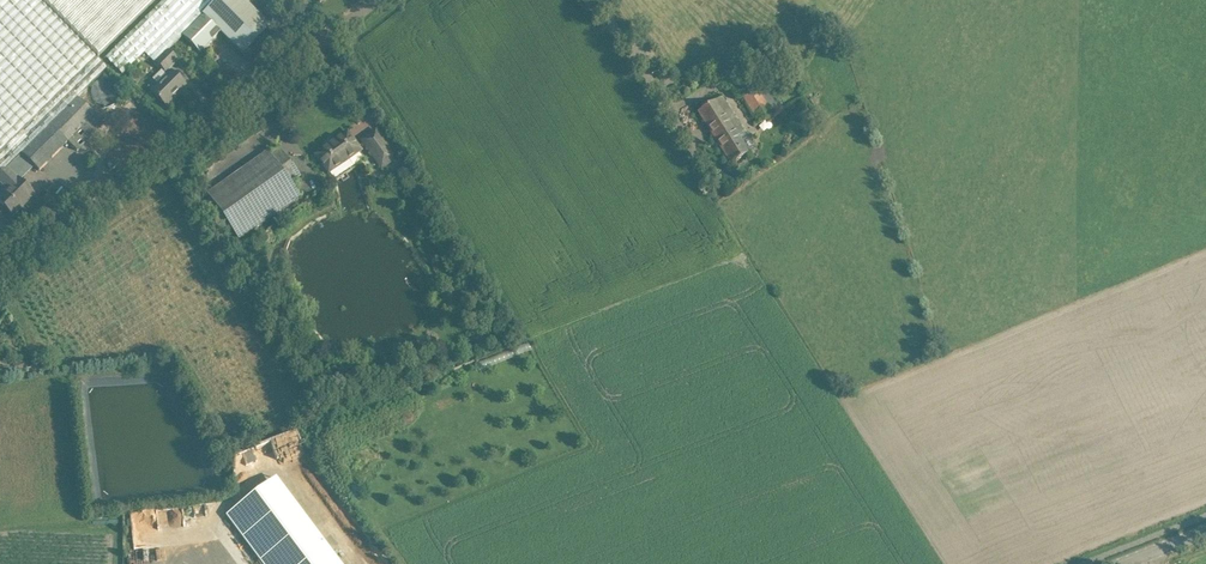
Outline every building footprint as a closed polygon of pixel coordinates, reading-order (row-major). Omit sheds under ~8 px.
[(77,99),(106,69),(96,59),(37,0),(0,0),(0,177),(8,169),(22,154),(77,99)] [(99,56),(156,0),(43,0),(99,56)] [(168,52),(183,37),(220,0),(165,0),(107,57),(124,75),(145,54),(156,65),(157,63),(168,52)] [(183,37),(200,54),(227,26),(253,52),(273,32),(242,0),(220,0),(183,37)] [(168,52),(157,63),(163,69),(162,71),(167,77),(151,93),(159,101),(160,100),(167,107),(175,98),(174,97),(185,86),(169,70),(177,61),(168,52)] [(772,113),(781,109),(769,89),(760,93),(758,89),(743,98),(757,122),(772,113)] [(731,165),(741,158),(747,154),(738,139),(746,134),(722,97),(698,113),(731,165)] [(103,125),(95,117),(77,99),(22,154),(32,164),(40,171),(68,142),(77,152),(103,125)] [(362,141),(382,169),(395,160),(376,132),(362,141)] [(348,159),(360,151),(347,133),(316,155),(329,173),(335,181),(354,167),(348,159)] [(284,153),(282,155),(279,151),(277,152),(271,156),(268,152),(227,181),(207,195),(210,198),(207,200),(202,204),(222,233),(226,230),(230,227),(240,240),(301,197),(291,183),(300,176),(284,153)] [(116,167),(113,161),(108,165),(111,170),(116,167)] [(17,179),(8,169),(0,177),(0,180),(9,188),(0,197),(0,202),(5,207),(14,216),(21,208),(20,206),(32,193),(17,179)] [(475,288),(461,291),(463,303),(478,300),(475,288)] [(277,453),(287,451),(287,448),(300,446),(298,435),(275,439),(277,453)] [(288,494),(247,524),(257,536),(247,544),(262,563),(340,563),(288,494)]
